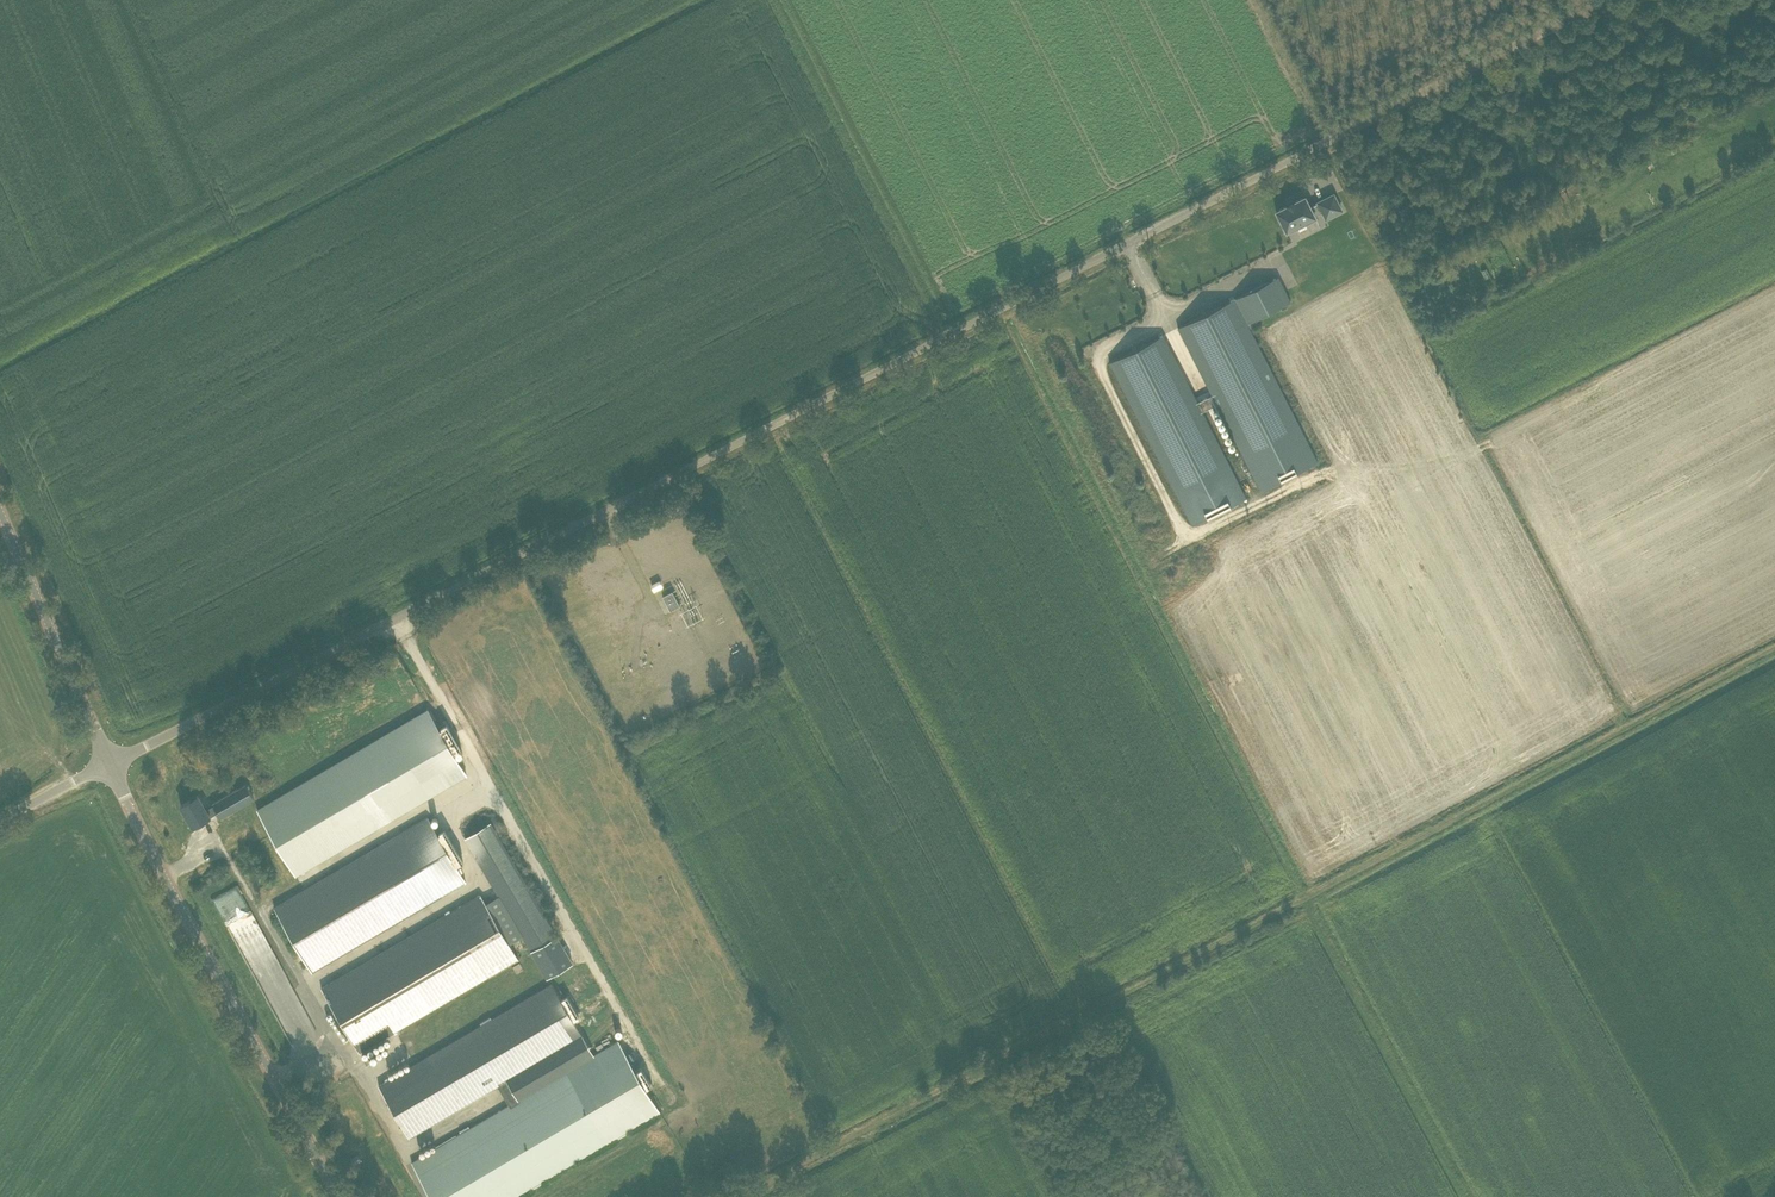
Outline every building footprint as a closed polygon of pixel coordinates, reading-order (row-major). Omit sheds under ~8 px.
[(1316,204),(1309,208),(1303,197),(1292,203),(1286,206),(1275,212),(1285,232),(1294,227),(1295,231),(1306,225),(1305,222),(1314,217),(1313,217),(1321,213),(1324,219),(1340,211),(1332,195),(1316,203),(1316,204)] [(1282,255),(1274,258),(1281,277),(1289,274),(1282,255)] [(1262,492),(1317,464),(1246,324),(1280,306),(1290,301),(1278,277),(1178,327),(1189,348),(1212,395),(1218,405),(1262,492)] [(1212,395),(1197,402),(1175,357),(1163,335),(1110,362),(1151,443),(1193,526),(1247,499),(1203,412),(1218,405),(1212,395)] [(654,590),(663,586),(659,579),(651,584),(654,590)] [(670,610),(680,605),(672,590),(663,595),(670,610)] [(296,875),(466,774),(451,748),(457,745),(447,728),(441,732),(427,708),(257,808),(296,875)] [(214,804),(206,809),(198,795),(181,805),(193,825),(210,816),(210,815),(218,811),(225,823),(238,816),(225,795),(213,802),(214,804)] [(274,907),(312,971),(441,895),(441,896),(466,881),(427,816),(402,830),(403,831),(274,907)] [(359,1051),(488,976),(518,958),(509,943),(523,936),(547,977),(572,962),(490,823),(465,837),(499,895),(485,902),(480,893),(450,911),(321,987),(359,1051)] [(215,895),(220,914),(231,910),(232,912),(244,909),(238,888),(215,895)] [(500,1084),(511,1104),(412,1162),(432,1196),(513,1196),(531,1186),(532,1188),(542,1182),(541,1181),(617,1136),(618,1138),(628,1132),(627,1130),(660,1111),(645,1087),(652,1083),(641,1064),(634,1068),(618,1040),(594,1054),(552,983),(378,1085),(409,1137),(500,1084)]
